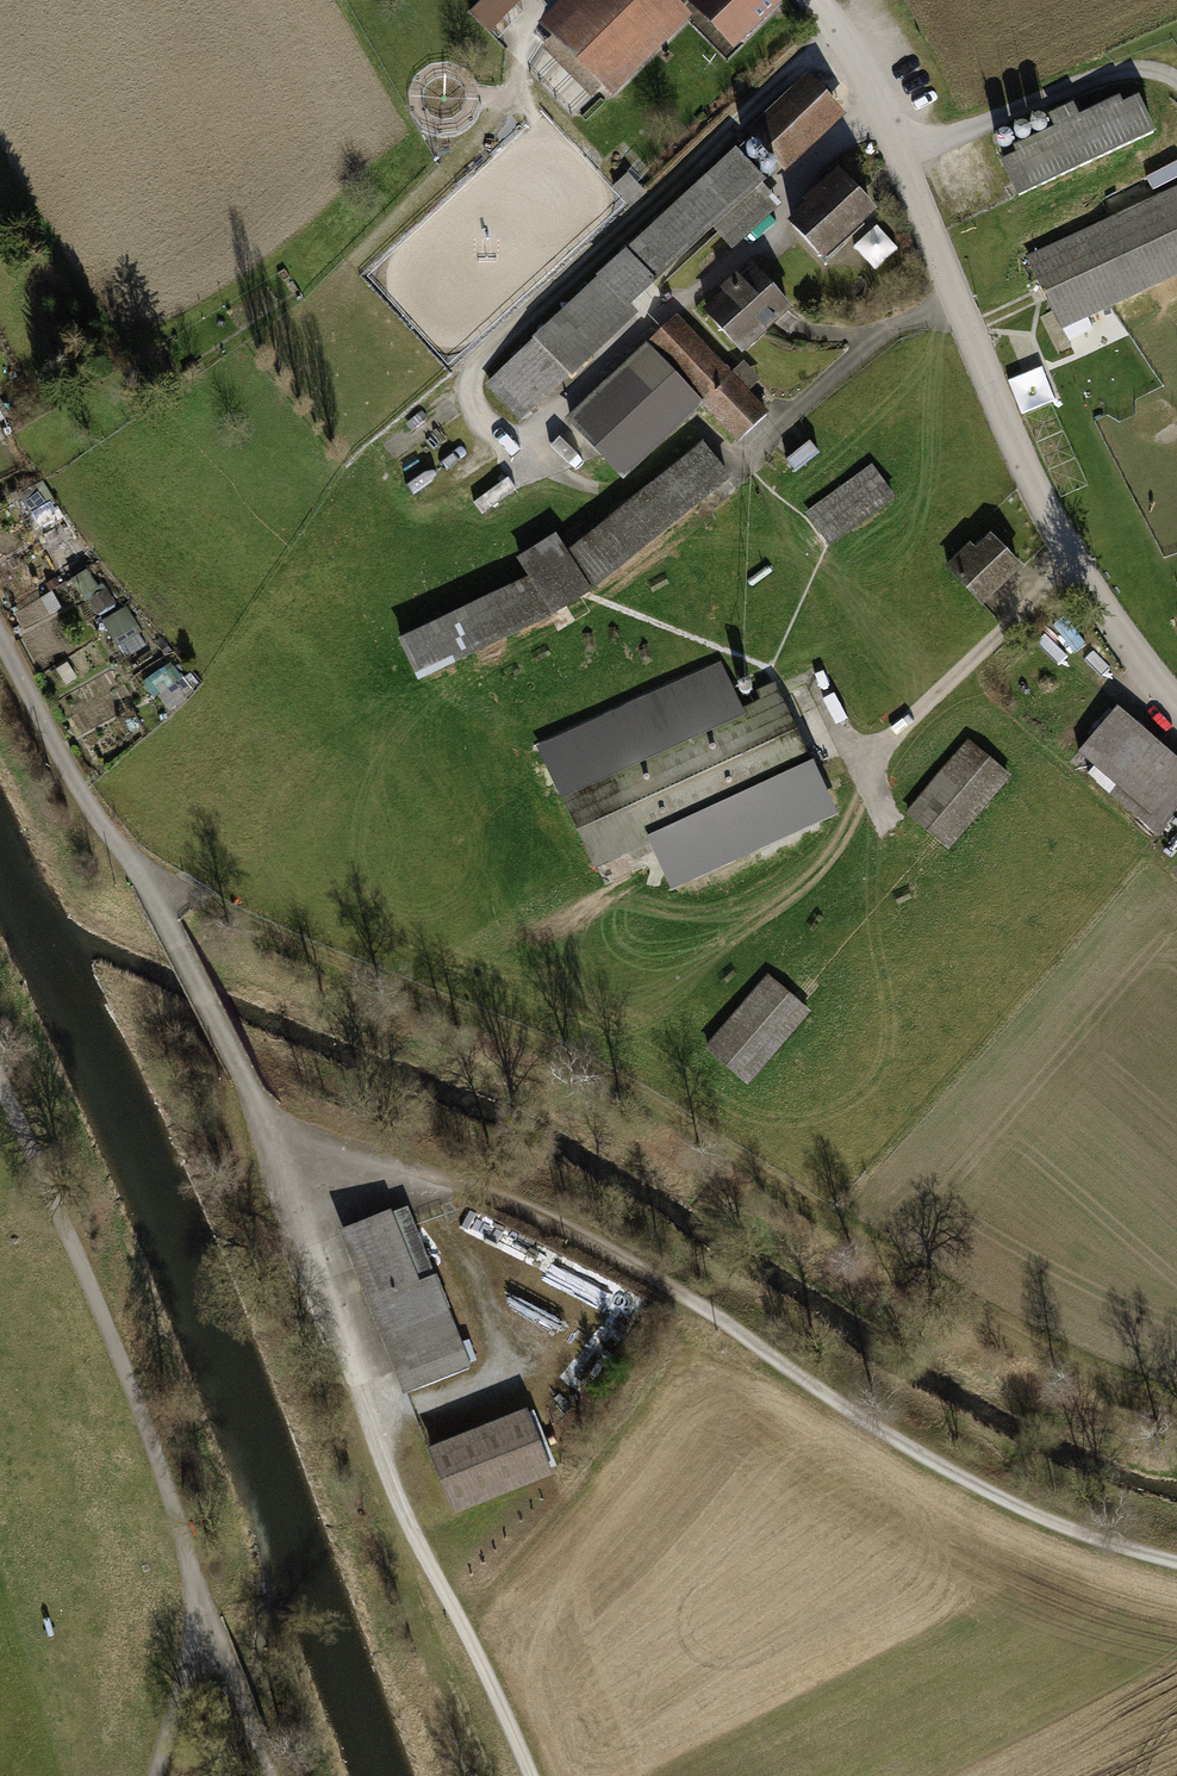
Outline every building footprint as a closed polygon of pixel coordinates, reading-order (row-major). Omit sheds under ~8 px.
[(470,12),(489,31),(520,0),(482,0),(470,12)] [(538,25),(607,95),(689,14),(675,0),(564,0),(538,25)] [(686,1),(733,48),(782,0),(687,0),(686,1)] [(809,75),(749,130),(788,171),(847,116),(809,75)] [(1019,155),(1004,162),(1019,195),(1153,132),(1138,100),(1122,107),(1118,101),(1016,148),(1019,155)] [(1046,123),(1046,121),(1045,119),(1043,117),(1040,116),(1038,116),(1035,117),(1033,118),(1032,120),(1031,123),(1031,125),(1032,127),(1034,129),(1036,130),(1038,131),(1041,131),(1043,130),(1045,128),(1046,126),(1046,123)] [(1030,131),(1030,129),(1028,126),(1026,125),(1024,124),(1021,124),(1019,125),(1017,126),(1016,128),(1015,130),(1015,133),(1016,135),(1018,137),(1020,138),(1022,139),(1024,139),(1027,138),(1029,136),(1030,134),(1030,131)] [(1013,138),(1013,136),(1011,134),(1009,132),(1007,131),(1004,131),(1002,132),(1000,133),(999,135),(998,138),(998,140),(999,142),(1001,144),(1003,145),(1005,146),(1007,146),(1010,145),(1012,143),(1013,141),(1013,138)] [(762,151),(761,148),(760,146),(758,144),(756,143),(753,143),(751,144),(749,146),(747,148),(747,150),(747,152),(748,155),(749,157),(751,158),(754,158),(756,158),(758,157),(760,155),(762,153),(762,151)] [(725,156),(474,382),(514,426),(627,324),(617,314),(755,189),(725,156)] [(775,165),(774,163),(773,161),(771,159),(769,158),(766,158),(764,159),(762,160),(760,162),(760,165),(760,167),(761,169),(762,171),(764,173),(767,173),(769,173),(771,172),(773,170),(775,168),(775,165)] [(807,205),(788,222),(823,261),(878,212),(838,168),(822,182),(803,200),(807,205)] [(1029,258),(1061,327),(1176,273),(1176,189),(1029,258)] [(755,264),(705,310),(743,352),(793,306),(755,264)] [(678,313),(648,340),(706,403),(739,439),(769,411),(678,313)] [(620,367),(565,418),(624,480),(706,403),(648,340),(620,367)] [(1060,500),(1090,488),(1044,369),(1015,381),(1060,500)] [(526,578),(399,640),(420,681),(548,616),(558,609),(591,588),(730,476),(702,441),(568,549),(556,532),(513,559),(526,578)] [(857,474),(799,515),(817,541),(875,500),(857,474)] [(52,489),(28,497),(38,527),(62,520),(52,489)] [(70,518),(39,539),(62,573),(93,553),(70,518)] [(977,535),(941,571),(978,608),(1014,572),(977,535)] [(769,566),(749,580),(753,584),(772,570),(769,566)] [(107,619),(122,660),(150,649),(135,609),(107,619)] [(720,660),(535,744),(592,869),(649,843),(670,890),(837,814),(776,680),(756,689),(761,700),(755,703),(742,709),(720,660)] [(751,684),(749,683),(748,682),(746,681),(744,681),(742,682),(740,684),(739,686),(739,688),(739,690),(741,692),(742,693),(744,694),(747,694),(749,693),(750,692),(751,690),(752,688),(752,686),(751,684)] [(1078,752),(1163,826),(1176,810),(1176,761),(1117,710),(1078,752)] [(946,748),(899,815),(941,844),(987,776),(946,748)] [(767,972),(703,1044),(747,1083),(811,1012),(767,972)] [(403,1208),(339,1234),(404,1394),(469,1368),(403,1208)] [(526,1415),(432,1453),(455,1507),(548,1469),(526,1415)]
